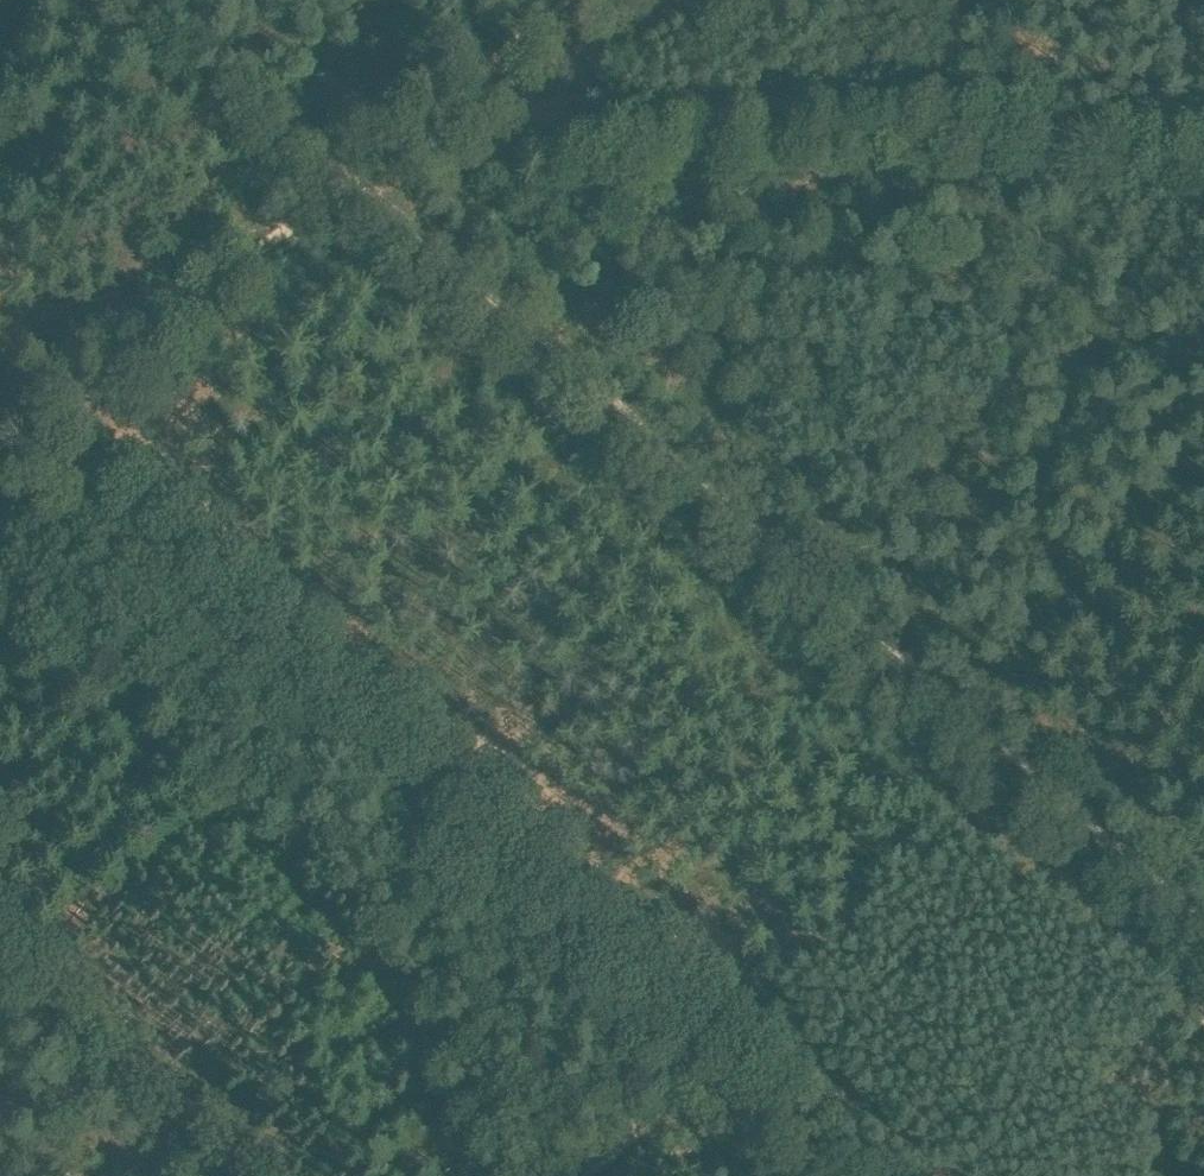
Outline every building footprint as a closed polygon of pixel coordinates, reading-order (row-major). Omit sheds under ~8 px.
[(5,783),(14,803),(27,797),(18,777),(5,783)]
